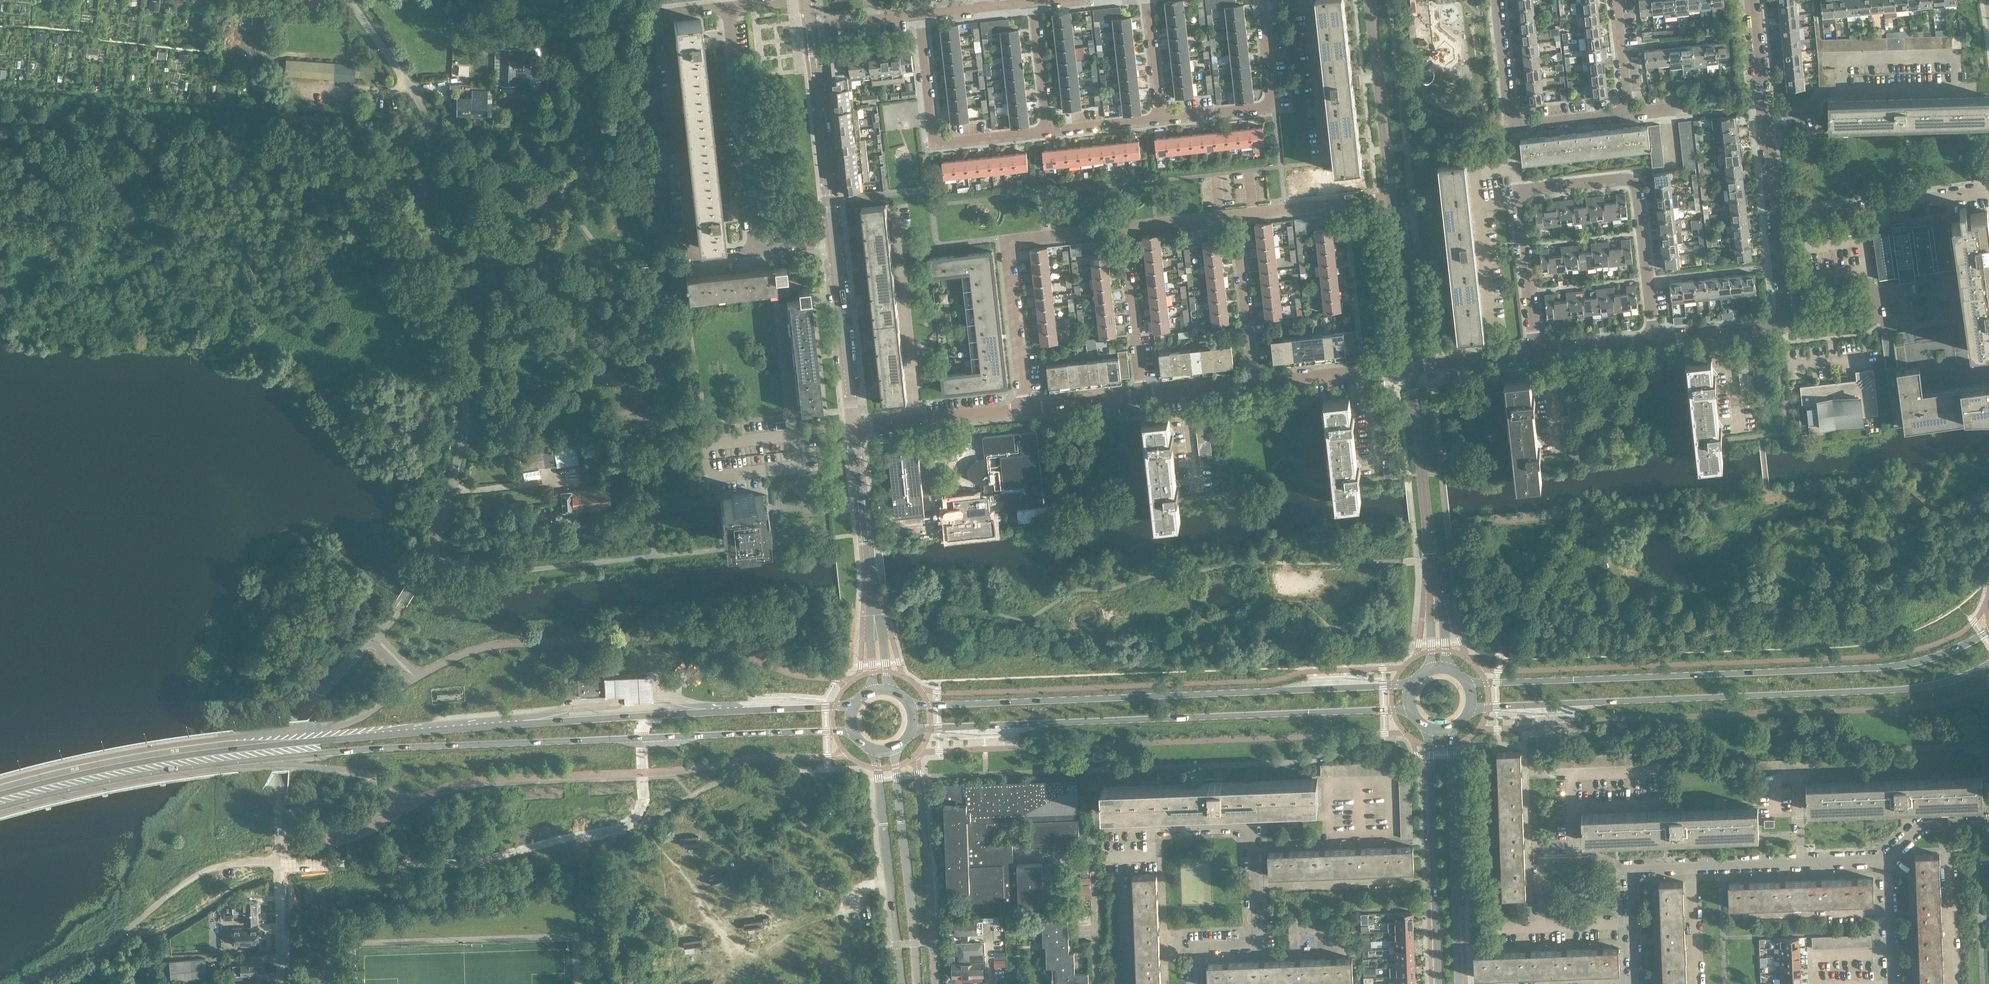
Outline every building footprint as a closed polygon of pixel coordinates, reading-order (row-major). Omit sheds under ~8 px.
[(1166,1),(1167,13),(1184,12),(1183,0),(1178,0),(1166,1)] [(1336,171),(1362,168),(1353,86),(1356,85),(1355,75),(1352,76),(1343,0),(1317,0),(1336,171)] [(1407,16),(1408,16),(1411,15),(1416,15),(1414,0),(1406,0),(1407,16)] [(1518,8),(1534,7),(1533,0),(1517,0),(1518,8)] [(1581,2),(1575,2),(1577,14),(1583,13),(1599,12),(1598,0),(1595,0),(1581,2)] [(1641,15),(1653,13),(1651,0),(1639,0),(1641,15)] [(1653,13),(1665,12),(1663,0),(1651,0),(1653,13)] [(1665,12),(1665,17),(1677,15),(1676,11),(1675,0),(1663,0),(1665,12)] [(1676,11),(1688,9),(1687,0),(1675,0),(1676,11)] [(1688,9),(1700,8),(1699,0),(1687,0),(1688,9)] [(1725,9),(1724,0),(1711,0),(1712,7),(1713,10),(1725,9)] [(1822,17),(1835,15),(1833,0),(1820,0),(1822,17)] [(1847,14),(1845,0),(1833,0),(1835,15),(1847,14)] [(1847,14),(1859,13),(1858,0),(1845,0),(1847,14)] [(1859,13),(1868,12),(1868,18),(1872,18),(1872,12),(1870,0),(1858,0),(1859,13)] [(1872,12),(1884,10),(1882,0),(1870,0),(1872,12)] [(1884,10),(1896,9),(1895,0),(1882,0),(1884,10)] [(1896,9),(1908,8),(1907,0),(1895,0),(1896,9)] [(1779,4),(1779,5),(1779,12),(1777,12),(1778,17),(1780,17),(1797,15),(1796,3),(1779,4)] [(1235,6),(1229,6),(1226,6),(1228,18),(1244,16),(1243,4),(1235,5),(1235,6)] [(1534,7),(1518,8),(1519,20),(1535,19),(1534,7)] [(1054,13),(1055,25),(1072,24),(1071,12),(1054,13)] [(1184,12),(1167,13),(1169,25),(1186,23),(1184,12)] [(1583,13),(1577,14),(1578,26),(1584,25),(1600,24),(1599,12),(1583,13)] [(1411,19),(1411,15),(1408,16),(1410,38),(1416,37),(1415,18),(1411,19)] [(1780,17),(1781,24),(1778,24),(1779,29),(1781,29),(1799,27),(1797,15),(1780,17)] [(1244,16),(1228,18),(1229,31),(1246,29),(1244,16)] [(1122,18),(1116,19),(1114,19),(1115,31),(1132,29),(1131,17),(1122,18)] [(700,19),(674,21),(674,22),(677,22),(697,206),(702,245),(698,246),(725,243),(725,242),(723,218),(724,218),(724,219),(726,219),(726,218),(728,218),(726,207),(725,207),(723,207),(723,208),(721,208),(703,46),(705,46),(705,47),(707,46),(708,46),(707,35),(706,35),(703,35),(704,36),(702,36),(700,19)] [(1519,20),(1520,32),(1537,31),(1535,19),(1519,20)] [(1186,23),(1169,25),(1170,37),(1187,35),(1186,23)] [(958,24),(942,26),(943,38),(960,36),(958,24)] [(1072,24),(1055,25),(1056,37),(1073,35),(1072,24)] [(1600,24),(1584,25),(1585,37),(1602,36),(1600,24)] [(1562,28),(1559,28),(1560,34),(1563,34),(1563,39),(1568,39),(1571,39),(1570,27),(1566,27),(1562,28)] [(1781,29),(1782,36),(1780,36),(1780,41),(1783,41),(1782,41),(1800,39),(1799,27),(1781,29)] [(1004,31),(1002,31),(1003,43),(1020,42),(1018,29),(1010,30),(1004,31)] [(1132,29),(1115,31),(1117,43),(1133,41),(1132,29)] [(1246,29),(1229,31),(1230,42),(1247,41),(1246,29)] [(1537,31),(1520,32),(1522,44),(1538,42),(1537,31)] [(1073,35),(1056,37),(1058,50),(1075,48),(1073,35)] [(1187,35),(1170,37),(1171,49),(1188,47),(1187,35)] [(960,36),(943,38),(944,50),(961,48),(960,36)] [(1602,36),(1585,37),(1587,49),(1603,47),(1602,36)] [(1782,41),(1783,41),(1783,48),(1781,48),(1781,54),(1784,54),(1784,53),(1801,51),(1800,39),(1782,41)] [(1728,40),(1716,42),(1718,62),(1730,61),(1728,40)] [(1133,41),(1117,43),(1118,55),(1135,53),(1133,41)] [(1247,41),(1230,42),(1231,54),(1248,53),(1247,41)] [(1020,42),(1003,43),(1004,55),(1021,54),(1020,42)] [(1538,42),(1522,44),(1523,56),(1539,54),(1538,42)] [(1718,62),(1716,42),(1704,43),(1706,63),(1718,62)] [(1704,43),(1692,45),(1695,68),(1706,66),(1706,63),(1704,43)] [(1692,45),(1680,46),(1683,67),(1683,69),(1695,68),(1692,45)] [(1680,46),(1668,47),(1670,64),(1670,68),(1683,67),(1680,46)] [(1188,47),(1171,49),(1173,61),(1190,59),(1188,47)] [(1603,47),(1587,49),(1588,61),(1604,59),(1603,47)] [(1670,64),(1668,47),(1656,49),(1658,65),(1670,64)] [(501,48),(500,85),(514,85),(514,92),(515,92),(528,92),(528,85),(526,85),(527,49),(516,48),(513,48),(501,48)] [(961,48),(944,50),(946,62),(962,60),(961,48)] [(1058,50),(1059,62),(1076,60),(1075,48),(1058,50)] [(1656,49),(1644,50),(1646,66),(1658,65),(1656,49)] [(1784,53),(1784,54),(1785,60),(1782,61),(1783,66),(1785,65),(1802,63),(1801,51),(1784,53)] [(1135,53),(1118,55),(1119,67),(1136,65),(1135,53)] [(1248,53),(1231,54),(1233,66),(1249,65),(1248,53)] [(1021,54),(1004,55),(1006,67),(1022,66),(1021,54)] [(1539,54),(1523,56),(1524,68),(1541,66),(1539,54)] [(850,69),(845,69),(846,78),(848,77),(852,77),(852,80),(872,78),(873,85),(904,81),(904,71),(914,70),(912,55),(860,60),(860,58),(849,59),(850,69)] [(356,64),(286,59),(285,75),(354,80),(356,64)] [(1191,71),(1190,59),(1173,61),(1174,73),(1191,71)] [(1604,59),(1588,61),(1589,73),(1606,71),(1604,59)] [(946,62),(947,74),(964,72),(962,60),(946,62)] [(1076,60),(1059,62),(1060,74),(1077,72),(1076,60)] [(1785,65),(1786,73),(1783,73),(1784,78),(1786,78),(1786,77),(1804,76),(1802,63),(1785,65)] [(1137,77),(1136,65),(1119,67),(1121,79),(1137,77)] [(1251,76),(1249,65),(1233,66),(1234,78),(1251,76)] [(1022,66),(1006,67),(1007,79),(1024,78),(1022,66)] [(1541,66),(1524,68),(1526,80),(1542,78),(1541,66)] [(1191,71),(1174,73),(1175,85),(1192,83),(1191,71)] [(1606,71),(1589,73),(1591,85),(1607,83),(1606,71)] [(964,72),(947,74),(948,86),(965,84),(964,72)] [(1077,72),(1060,74),(1062,86),(1079,84),(1077,72)] [(1251,76),(1234,78),(1235,90),(1252,88),(1251,76)] [(1786,77),(1786,78),(1787,85),(1785,85),(1785,90),(1805,88),(1804,76),(1786,77)] [(836,78),(833,79),(846,194),(861,192),(860,182),(870,181),(865,139),(861,139),(857,109),(852,109),(850,88),(853,88),(852,80),(852,77),(848,77),(846,78),(836,78)] [(1137,77),(1121,79),(1122,91),(1139,89),(1137,77)] [(1542,78),(1526,80),(1527,92),(1550,89),(1549,77),(1542,78)] [(1024,78),(1007,79),(1008,91),(1025,90),(1024,78)] [(1192,83),(1175,85),(1177,97),(1194,95),(1192,83)] [(1607,83),(1591,85),(1592,97),(1608,95),(1607,83)] [(965,84),(948,86),(950,98),(966,96),(965,84)] [(1079,84),(1062,86),(1063,98),(1080,96),(1079,84)] [(1235,90),(1228,91),(1230,103),(1237,102),(1253,100),(1252,88),(1235,90)] [(1140,101),(1139,89),(1122,91),(1123,103),(1140,101)] [(1550,89),(1527,92),(1528,104),(1545,102),(1552,101),(1550,89)] [(1025,90),(1008,91),(1009,103),(1026,102),(1025,90)] [(472,98),(458,97),(457,116),(481,116),(481,118),(484,118),(484,116),(486,116),(487,91),(473,91),(472,98)] [(1113,104),(1112,92),(1107,93),(1102,93),(1104,105),(1108,104),(1113,104)] [(966,96),(950,98),(951,110),(968,108),(966,96)] [(1081,108),(1080,96),(1063,98),(1064,109),(1081,108)] [(1844,100),(1829,101),(1828,101),(1829,127),(1830,127),(1914,124),(1988,122),(1988,96),(1911,98),(1844,100)] [(1140,101),(1123,103),(1125,115),(1141,113),(1140,101)] [(1028,114),(1026,102),(1009,103),(1011,115),(1028,114)] [(968,108),(951,110),(952,122),(969,120),(968,108)] [(1459,116),(1434,113),(1434,115),(1433,123),(1458,126),(1459,116)] [(1028,114),(1011,115),(1012,127),(1029,125),(1028,114)] [(493,115),(493,126),(509,126),(510,118),(510,116),(493,115)] [(1720,118),(1712,118),(1713,130),(1739,127),(1739,122),(1737,122),(1736,116),(1736,115),(1720,117),(1720,118)] [(511,118),(510,126),(521,127),(522,119),(511,118)] [(1648,125),(1616,129),(1618,152),(1650,148),(1650,143),(1649,137),(1648,131),(1648,125)] [(1263,126),(1251,127),(1253,144),(1265,143),(1263,126)] [(1251,127),(1239,129),(1241,145),(1253,144),(1251,127)] [(1739,127),(1713,130),(1714,142),(1722,141),(1739,139),(1738,132),(1740,131),(1739,127)] [(1239,129),(1227,130),(1229,147),(1241,145),(1239,129)] [(1616,129),(1584,132),(1587,155),(1618,152),(1616,129)] [(1227,130),(1215,131),(1217,148),(1229,147),(1227,130)] [(1203,133),(1205,149),(1217,148),(1215,131),(1203,133)] [(1584,132),(1552,136),(1554,159),(1587,155),(1584,132)] [(1191,134),(1193,150),(1205,149),(1203,133),(1191,134)] [(1191,134),(1180,135),(1181,152),(1193,150),(1191,134)] [(1180,135),(1168,137),(1169,153),(1181,152),(1180,135)] [(1554,159),(1552,136),(1520,140),(1523,162),(1554,159)] [(1169,153),(1168,137),(1156,138),(1157,154),(1169,153)] [(1741,146),(1740,146),(1739,139),(1722,141),(1724,153),(1742,151),(1741,146)] [(1139,140),(1127,141),(1128,158),(1141,156),(1139,140)] [(1127,141),(1115,142),(1116,159),(1128,158),(1127,141)] [(1115,142),(1103,144),(1105,160),(1116,159),(1115,142)] [(1103,144),(1091,145),(1093,162),(1105,160),(1103,144)] [(1081,163),(1093,162),(1091,145),(1079,146),(1081,163)] [(1079,146),(1067,148),(1069,164),(1081,163),(1079,146)] [(1067,148),(1055,149),(1057,166),(1069,164),(1067,148)] [(1044,163),(1045,167),(1057,166),(1055,149),(1043,150),(1044,160),(1044,163)] [(1724,153),(1718,154),(1720,165),(1725,164),(1741,163),(1741,156),(1742,156),(1742,151),(1724,153)] [(1027,152),(1014,154),(1016,170),(1029,169),(1027,152)] [(1014,154),(1002,155),(1004,171),(1016,170),(1014,154)] [(1002,155),(990,156),(992,173),(1004,171),(1002,155)] [(990,156),(979,157),(980,174),(992,173),(990,156)] [(979,157),(967,159),(968,175),(980,174),(979,157)] [(967,159),(955,160),(956,177),(968,175),(967,159)] [(956,177),(955,160),(942,161),(944,171),(943,171),(944,174),(944,178),(956,177)] [(1468,177),(1466,160),(1439,162),(1441,177),(1449,245),(1445,245),(1446,256),(1450,255),(1459,338),(1485,335),(1469,190),(1468,177)] [(1742,170),(1741,163),(1725,164),(1726,177),(1744,175),(1744,170),(1742,170)] [(1287,180),(1289,197),(1367,189),(1365,171),(1361,171),(1287,180)] [(1652,181),(1653,185),(1671,183),(1670,177),(1670,171),(1653,173),(1654,180),(1652,181)] [(1744,175),(1726,177),(1728,189),(1744,187),(1743,179),(1745,179),(1744,175)] [(1671,183),(1653,185),(1653,190),(1655,190),(1656,197),(1672,195),(1671,183)] [(1744,187),(1728,189),(1729,201),(1748,198),(1747,193),(1745,194),(1744,187)] [(1617,202),(1611,202),(1613,219),(1622,218),(1622,216),(1628,215),(1625,193),(1616,194),(1617,202)] [(1604,195),(1595,196),(1597,219),(1603,218),(1604,220),(1613,219),(1611,202),(1605,203),(1604,195)] [(1655,204),(1655,209),(1674,207),(1678,206),(1676,195),(1672,195),(1656,197),(1656,199),(1657,204),(1655,204)] [(1587,205),(1581,205),(1583,223),(1592,222),(1591,220),(1597,219),(1595,196),(1586,197),(1587,205)] [(1574,198),(1565,200),(1567,222),(1573,222),(1574,224),(1583,223),(1581,205),(1575,206),(1574,198)] [(1748,198),(1729,201),(1730,212),(1747,210),(1746,203),(1748,203),(1748,198)] [(1557,208),(1551,209),(1553,226),(1562,225),(1561,223),(1567,222),(1565,200),(1556,201),(1557,208)] [(1553,226),(1551,209),(1545,209),(1544,202),(1534,203),(1537,225),(1543,225),(1543,227),(1553,226)] [(864,224),(860,224),(861,236),(865,235),(866,247),(890,244),(886,205),(862,207),(864,224)] [(1899,276),(1900,282),(1915,280),(1915,274),(1958,267),(1970,351),(1987,348),(1986,342),(1988,342),(1988,228),(1987,210),(1970,213),(1971,218),(1967,219),(1966,206),(1959,207),(1961,220),(1951,221),(1952,226),(1948,226),(1947,216),(1931,218),(1933,229),(1929,229),(1928,224),(1912,227),(1913,231),(1909,232),(1907,222),(1891,224),(1893,234),(1889,235),(1888,230),(1872,232),(1879,279),(1899,276)] [(1674,207),(1655,209),(1656,213),(1658,213),(1658,220),(1675,219),(1674,207)] [(1747,210),(1730,212),(1732,224),(1750,222),(1750,218),(1748,218),(1747,210)] [(1659,227),(1657,228),(1658,233),(1676,230),(1681,230),(1682,230),(1681,218),(1675,219),(1658,220),(1659,227)] [(1255,224),(1257,236),(1273,234),(1272,222),(1255,224)] [(1750,222),(1732,224),(1733,236),(1750,234),(1749,227),(1751,227),(1750,222)] [(1324,228),(1318,229),(1316,229),(1317,241),(1334,239),(1332,227),(1324,228)] [(1676,230),(1658,233),(1658,237),(1660,237),(1661,244),(1678,243),(1683,242),(1682,235),(1681,230),(1676,230)] [(1160,234),(1143,236),(1145,248),(1161,246),(1160,234)] [(1273,234),(1257,236),(1258,248),(1274,246),(1273,234)] [(1733,236),(1729,237),(1730,248),(1734,248),(1753,246),(1752,241),(1751,242),(1750,234),(1733,236)] [(1211,240),(1206,241),(1203,241),(1205,253),(1221,251),(1220,239),(1211,240)] [(1334,239),(1317,241),(1318,253),(1335,251),(1334,239)] [(1616,248),(1618,265),(1627,264),(1627,262),(1633,261),(1630,239),(1621,240),(1622,247),(1616,248)] [(1609,241),(1600,242),(1602,265),(1609,264),(1609,266),(1618,265),(1616,248),(1610,249),(1609,241)] [(1592,251),(1586,251),(1588,268),(1597,267),(1597,265),(1602,265),(1600,242),(1591,243),(1592,251)] [(1660,252),(1661,256),(1679,254),(1678,243),(1661,244),(1662,251),(1660,252)] [(867,260),(864,260),(865,271),(869,271),(870,286),(895,283),(890,244),(866,247),(867,260)] [(1579,244),(1570,245),(1572,268),(1579,267),(1579,269),(1588,268),(1586,251),(1580,252),(1579,244)] [(1562,254),(1556,255),(1558,272),(1567,271),(1566,268),(1572,268),(1570,245),(1561,246),(1562,254)] [(1161,246),(1145,248),(1146,260),(1162,258),(1161,246)] [(1274,246),(1258,248),(1259,259),(1276,258),(1274,246)] [(1753,246),(1734,248),(1736,261),(1752,259),(1752,251),(1753,251),(1753,246)] [(1048,247),(1031,248),(1033,260),(1049,259),(1048,247)] [(1539,249),(1542,271),(1548,270),(1549,273),(1558,272),(1556,255),(1550,255),(1549,248),(1539,249)] [(954,255),(930,257),(932,275),(971,271),(982,370),(943,374),(945,392),(950,392),(969,390),(969,388),(983,387),(983,388),(1006,385),(1007,385),(1007,379),(993,256),(992,251),(968,253),(969,257),(954,259),(954,255)] [(1222,263),(1221,251),(1205,253),(1206,265),(1222,263)] [(1335,251),(1318,253),(1319,265),(1336,263),(1335,251)] [(1099,253),(1093,254),(1091,254),(1092,266),(1109,264),(1108,252),(1099,253)] [(1679,254),(1661,256),(1661,261),(1663,261),(1664,269),(1680,267),(1679,254)] [(1162,258),(1146,260),(1147,272),(1164,270),(1162,258)] [(1276,258),(1259,259),(1261,271),(1277,270),(1276,258)] [(1049,259),(1033,260),(1034,272),(1050,270),(1049,259)] [(1222,263),(1206,265),(1207,277),(1224,275),(1222,263)] [(1319,265),(1321,277),(1338,275),(1336,263),(1319,265)] [(1109,264),(1092,266),(1094,277),(1110,276),(1109,264)] [(774,268),(687,277),(686,277),(687,285),(685,285),(686,288),(687,288),(689,302),(689,301),(777,291),(776,278),(787,277),(786,266),(774,268)] [(1050,270),(1034,272),(1035,284),(1052,282),(1050,270)] [(1165,282),(1164,270),(1147,272),(1149,284),(1165,282)] [(1277,270),(1261,271),(1262,283),(1278,282),(1277,270)] [(1754,273),(1741,274),(1743,291),(1744,296),(1756,294),(1757,300),(1760,299),(1759,289),(1756,289),(1754,273)] [(1730,275),(1732,297),(1744,296),(1741,274),(1730,275)] [(1225,287),(1224,275),(1207,277),(1209,289),(1225,287)] [(1338,275),(1321,277),(1322,289),(1339,287),(1338,275)] [(1730,275),(1718,277),(1720,298),(1732,297),(1730,275)] [(1110,276),(1094,277),(1095,290),(1112,288),(1110,276)] [(1718,277),(1705,278),(1708,300),(1720,298),(1718,277)] [(1705,278),(1694,280),(1696,301),(1708,300),(1705,278)] [(1694,280),(1682,281),(1684,302),(1696,301),(1694,280)] [(1684,302),(1682,281),(1670,282),(1671,298),(1672,298),(1672,303),(1684,302)] [(1052,282),(1035,284),(1037,296),(1053,294),(1052,282)] [(1165,282),(1149,284),(1150,296),(1166,294),(1165,282)] [(1278,282),(1262,283),(1263,295),(1280,293),(1278,282)] [(872,303),(869,303),(870,315),(873,314),(875,325),(899,322),(895,283),(870,286),(872,303)] [(1627,293),(1621,294),(1623,311),(1632,310),(1632,312),(1633,313),(1638,312),(1638,311),(1638,307),(1635,284),(1626,285),(1627,293)] [(799,299),(786,301),(787,301),(798,399),(797,399),(797,400),(799,400),(801,412),(816,410),(817,411),(819,411),(819,410),(823,409),(811,299),(809,287),(798,288),(799,299)] [(1227,299),(1225,287),(1209,289),(1210,301),(1227,299)] [(1323,300),(1340,299),(1339,287),(1322,289),(1323,300)] [(1614,287),(1605,288),(1608,310),(1614,310),(1614,312),(1623,311),(1621,294),(1615,294),(1614,287)] [(1112,288),(1095,290),(1096,301),(1113,299),(1112,288)] [(1597,296),(1591,297),(1593,314),(1602,313),(1602,311),(1608,310),(1605,288),(1596,289),(1597,296)] [(1584,290),(1575,291),(1578,314),(1578,318),(1584,317),(1584,315),(1593,314),(1591,297),(1585,298),(1584,290)] [(1567,300),(1561,300),(1563,317),(1572,316),(1572,314),(1578,314),(1575,291),(1566,292),(1567,300)] [(938,294),(940,303),(950,300),(947,292),(938,294)] [(1280,293),(1263,295),(1265,307),(1281,306),(1280,293)] [(1545,294),(1548,317),(1554,316),(1554,318),(1563,317),(1561,300),(1555,301),(1554,293),(1545,294)] [(1053,294),(1037,296),(1038,308),(1054,306),(1053,294)] [(1166,294),(1150,296),(1151,308),(1168,306),(1166,294)] [(1113,299),(1096,301),(1098,313),(1114,311),(1113,299)] [(1228,311),(1227,299),(1210,301),(1211,313),(1228,311)] [(1340,299),(1323,300),(1325,312),(1342,311),(1340,299)] [(1054,306),(1038,308),(1039,320),(1056,318),(1054,306)] [(1168,306),(1151,308),(1153,320),(1169,318),(1168,306)] [(1281,306),(1265,307),(1266,319),(1282,317),(1281,306)] [(1114,311),(1098,313),(1099,325),(1116,323),(1114,311)] [(1229,323),(1228,311),(1211,313),(1213,325),(1229,323)] [(1056,318),(1039,320),(1041,332),(1057,330),(1056,318)] [(1169,318),(1153,320),(1154,332),(1170,330),(1169,318)] [(876,339),(873,340),(874,351),(877,351),(879,364),(903,361),(899,322),(875,325),(876,339)] [(1116,323),(1099,325),(1100,337),(1117,335),(1116,323)] [(1597,324),(1594,325),(1595,332),(1604,331),(1604,326),(1598,327),(1597,324)] [(1057,330),(1041,332),(1042,344),(1058,342),(1057,330)] [(1302,331),(1303,336),(1305,357),(1315,356),(1313,335),(1312,330),(1302,331)] [(1333,333),(1336,354),(1354,352),(1352,331),(1333,333)] [(1323,334),(1325,355),(1336,354),(1333,333),(1323,334)] [(1313,335),(1315,356),(1325,355),(1323,334),(1313,335)] [(1292,337),(1295,358),(1305,357),(1303,336),(1292,337)] [(1282,338),(1285,360),(1295,358),(1292,337),(1282,338)] [(1272,340),(1274,361),(1285,360),(1282,338),(1272,340)] [(1221,345),(1223,366),(1234,365),(1231,344),(1221,345)] [(1223,366),(1221,345),(1211,346),(1213,367),(1223,366)] [(1180,346),(1170,346),(1171,351),(1173,372),(1183,371),(1180,350),(1180,346)] [(1203,369),(1213,367),(1211,346),(1201,347),(1203,369)] [(1191,349),(1193,370),(1203,369),(1201,347),(1191,349)] [(1191,349),(1180,350),(1183,371),(1193,370),(1191,349)] [(1118,351),(1119,351),(1119,356),(1121,378),(1130,377),(1127,350),(1118,351)] [(1119,351),(1108,352),(1111,379),(1121,378),(1119,356),(1119,351)] [(1162,373),(1173,372),(1171,351),(1160,352),(1162,373)] [(1108,352),(1098,353),(1099,359),(1101,380),(1111,379),(1108,352)] [(1711,357),(1687,359),(1696,444),(1699,464),(1723,462),(1721,441),(1720,436),(1722,435),(1721,427),(1717,422),(1717,419),(1718,419),(1714,384),(1716,383),(1715,375),(1712,369),(1711,367),(1713,367),(1711,357)] [(1089,360),(1091,381),(1101,380),(1099,359),(1089,360)] [(1078,361),(1081,382),(1091,381),(1089,360),(1078,361)] [(881,383),(877,383),(878,394),(882,394),(883,404),(907,401),(903,361),(879,364),(881,383)] [(1068,362),(1071,383),(1081,382),(1078,361),(1068,362)] [(1058,363),(1061,384),(1071,383),(1068,362),(1058,363)] [(1058,363),(1047,364),(1050,386),(1061,384),(1058,363)] [(1885,368),(1890,401),(1892,417),(1894,428),(1904,427),(1940,422),(1988,415),(1988,381),(1981,382),(1982,385),(1943,390),(1942,389),(1940,388),(1938,389),(1938,391),(1923,393),(1922,390),(1919,365),(1908,367),(1896,369),(1896,367),(1894,367),(1887,368),(1885,368)] [(1857,379),(1835,382),(1800,386),(1802,403),(1798,404),(1802,434),(1810,433),(1823,432),(1822,426),(1861,422),(1861,416),(1878,414),(1873,369),(1864,370),(1856,371),(1857,379)] [(1530,376),(1506,379),(1515,464),(1518,484),(1542,482),(1540,462),(1539,455),(1541,455),(1540,447),(1536,441),(1536,439),(1537,439),(1533,403),(1535,403),(1534,395),(1531,389),(1531,387),(1532,387),(1530,376)] [(1351,407),(1350,396),(1325,399),(1334,485),(1337,504),(1361,501),(1359,482),(1358,475),(1360,475),(1359,467),(1356,461),(1355,459),(1356,459),(1353,423),(1355,423),(1354,414),(1350,409),(1350,407),(1351,407)] [(1169,416),(1145,419),(1154,498),(1178,495),(1180,495),(1179,486),(1175,481),(1175,479),(1176,479),(1176,478),(1172,443),(1174,443),(1173,434),(1169,429),(1169,427),(1170,427),(1170,426),(1169,416)] [(785,420),(775,421),(776,428),(786,427),(785,420)] [(946,511),(945,512),(945,514),(946,514),(946,515),(947,516),(948,516),(949,516),(950,516),(950,521),(948,522),(949,538),(997,532),(995,516),(992,516),(991,509),(1044,504),(1036,431),(983,437),(985,457),(984,458),(982,458),(981,458),(979,459),(978,459),(977,460),(976,461),(975,461),(974,462),(973,462),(972,463),(971,464),(970,465),(969,466),(969,467),(969,468),(968,469),(968,470),(968,472),(968,473),(968,474),(969,475),(969,476),(970,477),(971,478),(972,479),(972,480),(974,481),(975,482),(976,482),(978,483),(979,483),(981,483),(982,484),(984,484),(985,494),(947,498),(949,509),(948,509),(947,509),(947,510),(946,510),(946,511)] [(577,445),(553,448),(556,465),(556,466),(578,463),(577,445)] [(534,451),(520,453),(523,470),(537,468),(545,467),(556,465),(553,448),(534,451)] [(925,514),(918,448),(888,451),(895,517),(925,514)] [(1394,468),(1384,469),(1384,477),(1395,475),(1394,468)] [(609,486),(572,490),(561,491),(563,512),(573,511),(573,515),(578,514),(577,510),(583,509),(583,511),(586,511),(585,509),(611,507),(609,486)] [(756,536),(769,535),(768,523),(766,524),(763,505),(766,505),(765,494),(751,495),(751,493),(733,494),(734,497),(720,498),(721,510),(724,509),(726,528),(723,528),(725,540),(738,538),(738,540),(756,539),(756,536)] [(1047,507),(1017,510),(1018,521),(1048,518),(1047,507)] [(604,676),(578,677),(579,695),(578,695),(579,696),(580,697),(580,696),(605,695),(605,696),(606,696),(606,695),(607,695),(607,694),(606,694),(605,677),(606,677),(606,676),(604,675),(604,676)] [(607,695),(606,695),(624,695),(624,699),(625,700),(626,701),(651,700),(652,699),(652,698),(653,698),(651,676),(649,675),(611,676),(606,677),(605,677),(606,694),(607,694),(607,695)] [(1521,751),(1497,752),(1497,753),(1499,788),(1522,787),(1521,752),(1521,751)] [(1886,779),(1806,782),(1807,808),(1982,801),(1981,776),(1906,779),(1906,775),(1886,776),(1886,779)] [(1111,787),(1103,788),(1104,810),(1104,811),(1104,814),(1201,809),(1219,809),(1318,805),(1318,803),(1317,780),(1309,780),(1223,783),(1223,780),(1222,778),(1178,779),(1176,779),(1128,781),(1128,784),(1128,787),(1111,787)] [(948,890),(948,891),(970,890),(971,910),(1005,908),(1005,906),(1019,906),(1019,907),(1044,905),(1042,863),(1013,864),(1012,843),(1012,844),(988,845),(987,822),(1030,820),(1031,844),(1080,843),(1079,816),(1078,779),(1077,779),(937,784),(936,783),(936,784),(938,787),(939,788),(940,792),(941,794),(942,797),(942,799),(942,801),(942,803),(942,804),(943,805),(945,804),(948,890)] [(1522,787),(1499,788),(1500,824),(1523,823),(1522,787)] [(1662,810),(1583,812),(1584,838),(1759,832),(1758,807),(1683,809),(1683,806),(1662,808),(1662,810)] [(1523,823),(1500,824),(1501,860),(1525,859),(1523,823)] [(697,835),(679,837),(679,844),(698,842),(697,835)] [(1090,846),(1080,846),(1080,855),(1090,855),(1090,846)] [(1412,846),(1377,847),(1378,871),(1413,870),(1414,870),(1413,846),(1412,846)] [(1377,847),(1341,849),(1342,873),(1378,871),(1377,847)] [(1341,849),(1304,850),(1305,874),(1342,873),(1341,849)] [(1269,851),(1268,851),(1269,876),(1270,876),(1270,875),(1305,874),(1304,850),(1269,851)] [(1915,854),(1916,891),(1940,890),(1938,853),(1939,854),(1939,853),(1914,854),(1915,854)] [(1525,859),(1501,860),(1503,896),(1502,896),(1527,896),(1526,895),(1525,859)] [(1091,894),(1091,869),(1077,869),(1077,894),(1091,894)] [(726,871),(708,877),(711,884),(729,878),(726,871)] [(1133,875),(1135,910),(1158,909),(1157,874),(1157,873),(1133,875)] [(1872,878),(1837,879),(1838,903),(1873,902),(1874,902),(1873,877),(1872,877),(1872,878)] [(1837,879),(1801,880),(1802,904),(1838,903),(1837,879)] [(1801,880),(1765,882),(1766,906),(1802,904),(1801,880)] [(1659,883),(1661,918),(1685,917),(1683,882),(1683,881),(1659,882),(1659,883)] [(1728,885),(1729,907),(1730,907),(1766,906),(1765,882),(1729,883),(1728,883),(1727,885),(1728,885)] [(1940,890),(1916,891),(1918,927),(1942,926),(1940,890)] [(236,907),(233,907),(233,912),(236,912),(258,912),(258,901),(244,901),(235,901),(236,907)] [(815,911),(814,904),(795,907),(796,914),(815,911)] [(1158,909),(1135,910),(1136,946),(1160,945),(1158,909)] [(1413,911),(1388,912),(1388,916),(1393,916),(1393,922),(1414,921),(1413,911)] [(236,912),(233,912),(233,916),(244,916),(245,923),(258,923),(258,912),(236,912)] [(1043,919),(1043,917),(1029,917),(1029,920),(1022,920),(1022,927),(1024,927),(1025,937),(1034,936),(1034,938),(1043,938),(1043,945),(1046,945),(1047,967),(1052,966),(1053,976),(1052,976),(1052,979),(1053,979),(1053,983),(1089,983),(1089,972),(1075,972),(1074,952),(1069,953),(1068,919),(1049,919),(1050,918),(1047,918),(1047,919),(1043,919)] [(1685,917),(1661,918),(1662,932),(1662,954),(1686,953),(1685,932),(1685,917)] [(762,919),(743,922),(744,929),(763,926),(762,919)] [(954,924),(948,925),(948,932),(955,932),(955,934),(962,934),(968,934),(977,933),(976,921),(954,922),(954,924)] [(1388,922),(1388,931),(1414,930),(1414,921),(1393,922),(1388,922)] [(1942,926),(1918,927),(1919,963),(1943,962),(1942,931),(1942,926)] [(259,943),(258,928),(232,928),(233,944),(242,943),(242,946),(250,945),(250,943),(259,943)] [(1414,930),(1388,931),(1389,934),(1394,934),(1394,940),(1414,939),(1414,930)] [(1799,937),(1778,938),(1774,938),(1774,941),(1778,941),(1779,947),(1799,946),(1799,937)] [(702,938),(683,941),(684,948),(703,945),(702,938)] [(1389,945),(1389,949),(1415,948),(1414,939),(1394,940),(1394,945),(1389,945)] [(957,948),(950,948),(950,954),(959,953),(959,959),(970,959),(969,953),(983,952),(982,942),(958,943),(958,948),(957,948)] [(1160,945),(1136,946),(1138,982),(1161,981),(1160,945)] [(1618,947),(1581,948),(1583,972),(1620,971),(1619,946),(1618,947)] [(1799,946),(1779,947),(1779,952),(1774,953),(1774,956),(1779,956),(1800,955),(1799,946)] [(1415,948),(1389,949),(1389,952),(1394,952),(1395,958),(1415,957),(1415,948)] [(1581,948),(1546,949),(1547,973),(1583,972),(1581,948)] [(1546,949),(1510,951),(1511,975),(1547,973),(1546,949)] [(1474,952),(1474,965),(1475,976),(1511,975),(1510,951),(1475,952),(1474,952)] [(1662,954),(1663,983),(1687,983),(1686,953),(1662,954)] [(1800,955),(1779,956),(1774,956),(1775,960),(1779,960),(1779,965),(1800,964),(1800,955)] [(1352,957),(1317,958),(1317,982),(1353,981),(1354,981),(1353,957),(1352,957)] [(1390,963),(1390,967),(1415,966),(1415,957),(1395,958),(1395,963),(1390,963)] [(205,958),(160,962),(161,982),(207,978),(205,958)] [(1317,958),(1280,960),(1281,983),(1317,982),(1317,958)] [(1244,961),(1245,983),(1270,983),(1281,983),(1280,960),(1244,961)] [(955,962),(950,962),(951,982),(956,981),(983,980),(983,973),(977,973),(976,967),(975,967),(975,961),(955,962)] [(1244,961),(1209,963),(1209,962),(1208,962),(1209,983),(1245,983),(1244,961)] [(1919,963),(1920,983),(1944,983),(1943,962),(1919,963)] [(257,973),(257,963),(227,966),(227,976),(243,975),(257,974),(257,973)] [(1800,964),(1779,965),(1780,970),(1775,971),(1775,974),(1780,974),(1800,973),(1800,964)] [(1415,966),(1390,967),(1390,976),(1395,976),(1416,975),(1415,966)] [(1800,973),(1780,974),(1775,974),(1775,978),(1780,978),(1780,983),(1801,982),(1800,973)] [(243,982),(243,975),(227,976),(227,977),(233,976),(233,981),(233,983),(257,983),(257,981),(243,982)] [(1390,983),(1416,983),(1416,975),(1395,976),(1396,981),(1390,981),(1390,983)]
